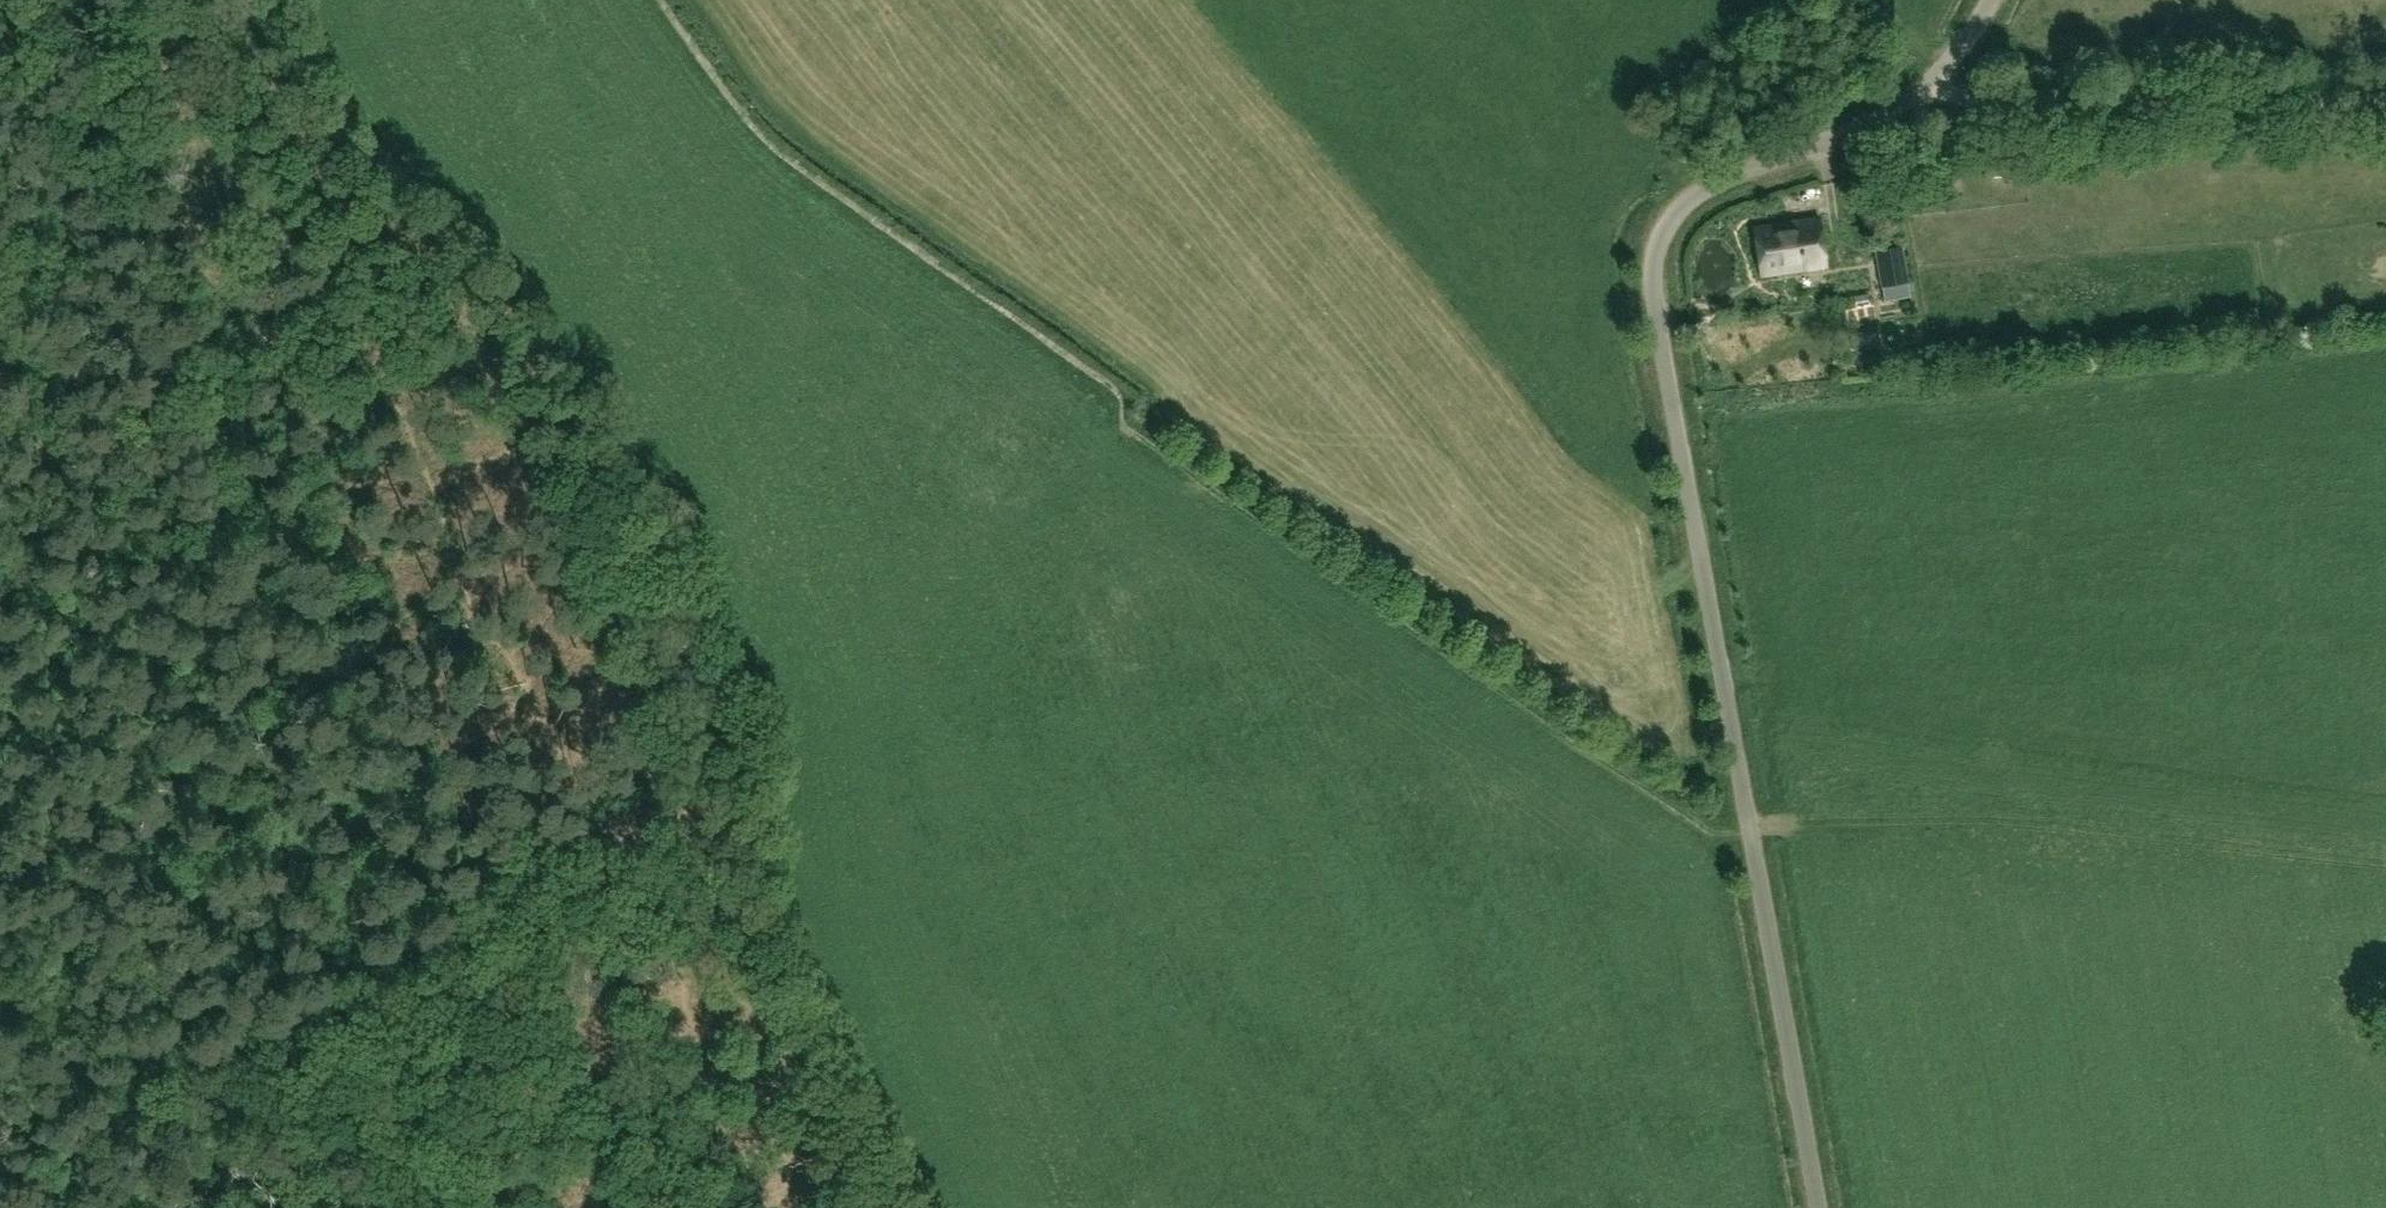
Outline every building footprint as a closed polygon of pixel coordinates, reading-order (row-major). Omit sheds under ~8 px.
[(1762,275),(1826,266),(1819,219),(1755,228),(1762,275)] [(1906,293),(1905,282),(1909,282),(1903,248),(1877,253),(1882,286),(1886,285),(1888,296),(1906,293)]
